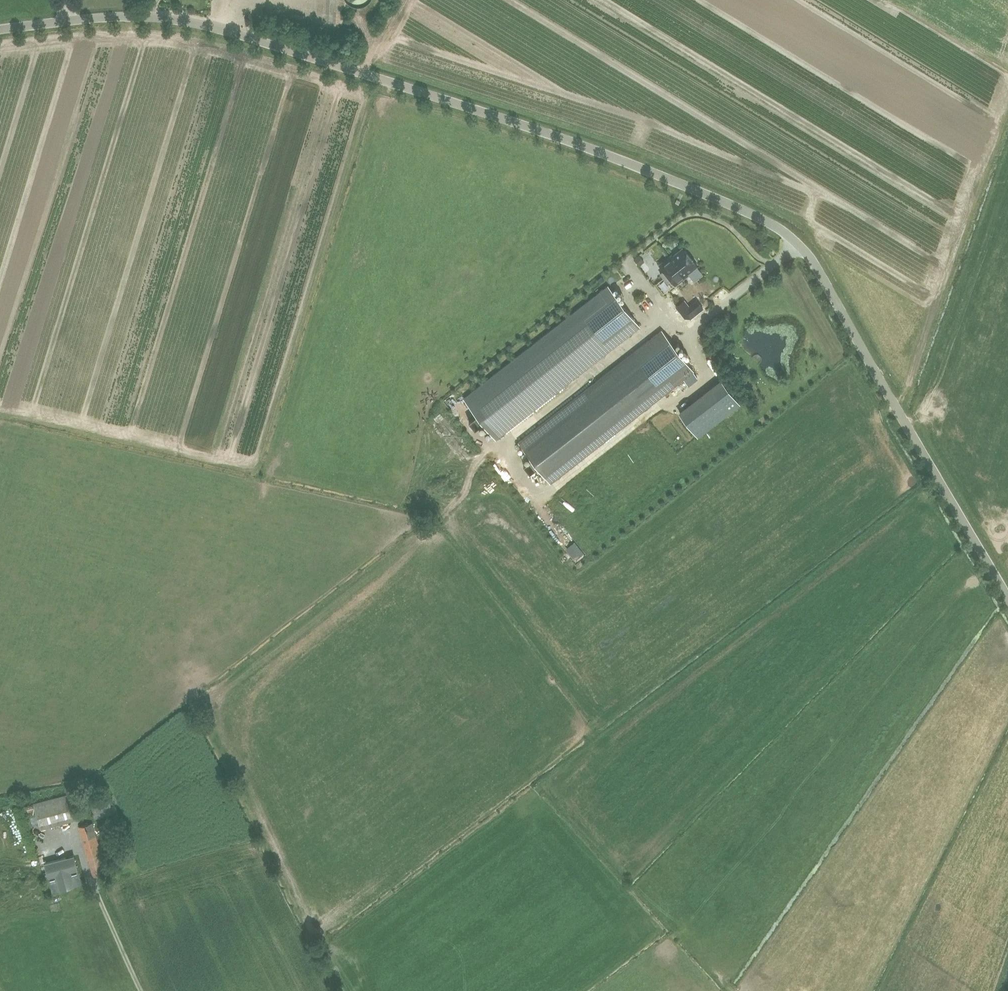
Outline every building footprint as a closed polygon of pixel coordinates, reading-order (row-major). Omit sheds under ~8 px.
[(669,256),(659,264),(664,270),(660,273),(666,281),(670,278),(675,284),(684,276),(684,275),(696,265),(682,247),(670,257),(669,256)] [(607,285),(464,398),(477,414),(469,420),(475,428),(483,422),(496,439),(640,326),(607,285)] [(684,317),(690,318),(702,308),(696,300),(688,306),(683,300),(675,306),(684,317)] [(552,483),(696,375),(661,329),(519,441),(552,483)] [(712,351),(708,354),(712,360),(716,357),(712,351)] [(713,389),(730,411),(739,404),(722,382),(713,389)] [(698,436),(706,430),(689,408),(681,414),(698,436)] [(444,426),(453,422),(450,414),(440,419),(444,426)] [(476,487),(483,478),(479,475),(472,484),(476,487)] [(529,488),(523,490),(527,498),(532,495),(529,488)] [(72,791),(33,803),(40,828),(79,817),(72,791)] [(107,872),(92,822),(79,826),(93,876),(107,872)] [(47,865),(49,876),(57,873),(60,885),(73,882),(70,870),(78,868),(74,855),(54,861),(46,863),(47,865)]
